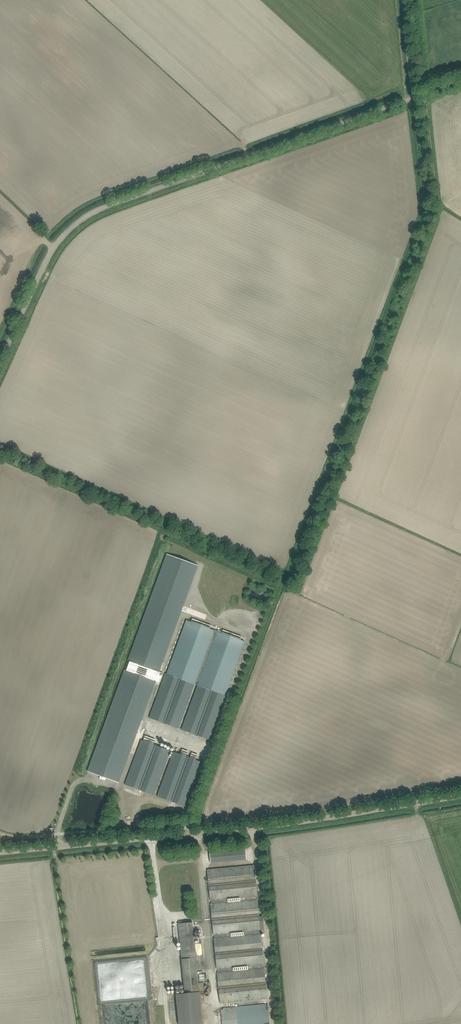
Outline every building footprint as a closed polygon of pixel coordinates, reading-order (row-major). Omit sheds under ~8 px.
[(159,671),(184,603),(198,566),(166,554),(128,660),(129,661),(126,670),(125,669),(88,771),(101,775),(100,778),(105,780),(106,777),(119,782),(156,681),(160,683),(163,673),(159,671)] [(211,740),(227,696),(225,695),(226,693),(229,685),(245,641),(240,640),(242,636),(240,636),(225,630),(223,629),(222,632),(222,633),(218,631),(210,628),(211,625),(209,624),(194,619),(192,618),(191,622),(186,620),(170,665),(168,670),(167,673),(165,673),(149,718),(178,729),(195,684),(196,684),(197,685),(181,729),(211,740)] [(144,792),(144,791),(154,795),(170,750),(142,739),(126,779),(125,784),(142,791),(144,792)] [(173,752),(159,791),(157,796),(186,807),(203,762),(173,752)] [(246,849),(210,853),(211,863),(246,859),(246,849)] [(210,901),(211,901),(211,903),(214,934),(215,938),(260,933),(260,930),(264,930),(263,916),(260,916),(259,913),(257,899),(256,896),(257,896),(254,865),(207,869),(208,874),(210,901)] [(185,993),(176,994),(179,1023),(195,1023),(202,1023),(192,922),(178,923),(185,993)] [(213,938),(217,969),(264,964),(261,933),(260,933),(215,938),(213,938)] [(267,999),(264,964),(217,969),(220,1003),(267,999)] [(236,1006),(220,1007),(221,1023),(237,1023),(236,1006)]
